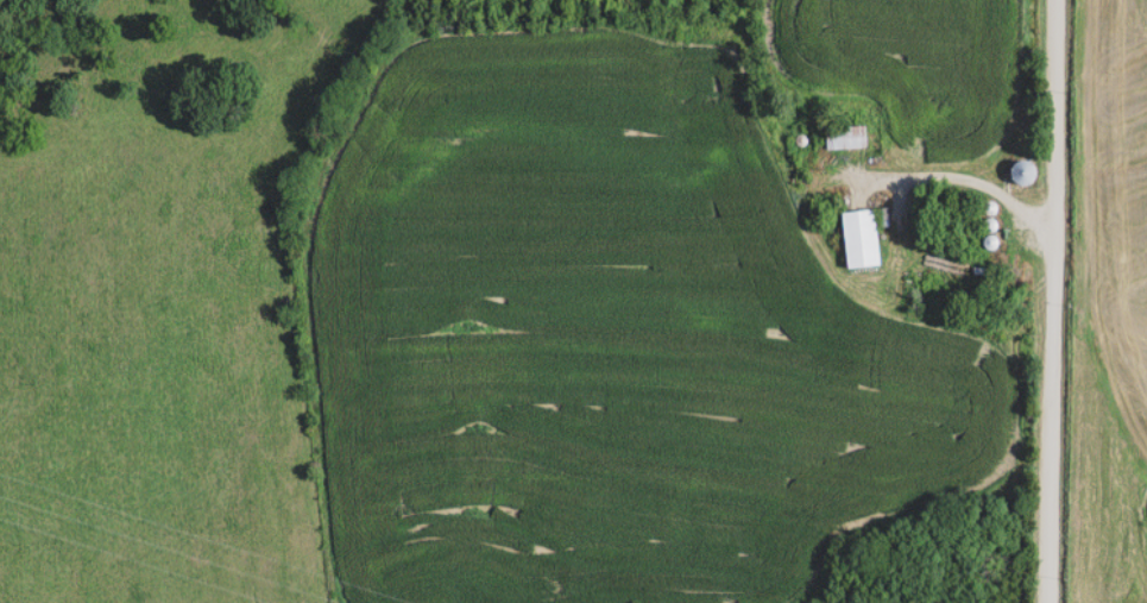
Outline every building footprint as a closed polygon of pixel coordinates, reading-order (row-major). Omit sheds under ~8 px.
[(859,129),(821,129),(821,152),(859,152),(859,129)] [(1004,165),(1004,187),(1024,187),(1024,165),(1004,165)] [(839,269),(873,267),(868,211),(835,214),(839,269)]
